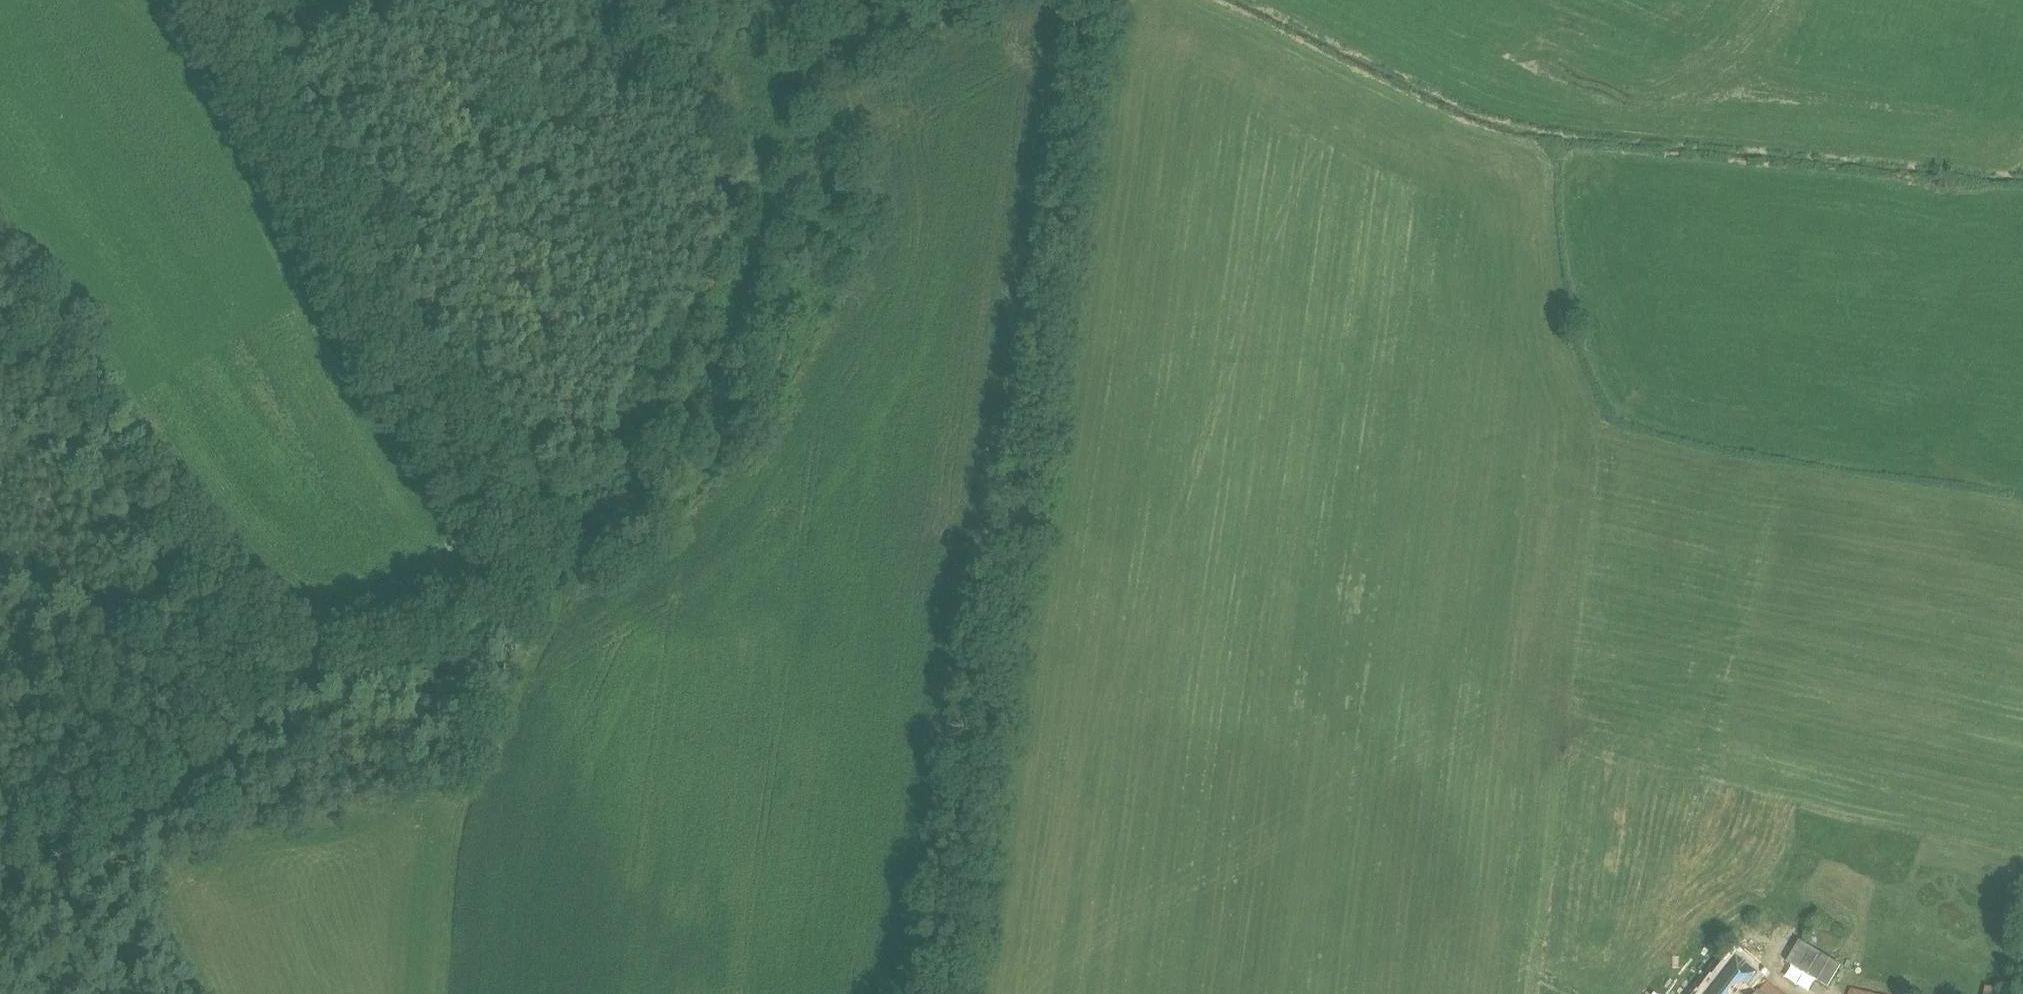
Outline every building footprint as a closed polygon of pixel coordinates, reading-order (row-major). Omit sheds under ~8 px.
[(1841,970),(1804,940),(1789,958),(1826,989),(1841,970)] [(1737,957),(1707,993),(1782,993),(1737,957)]
